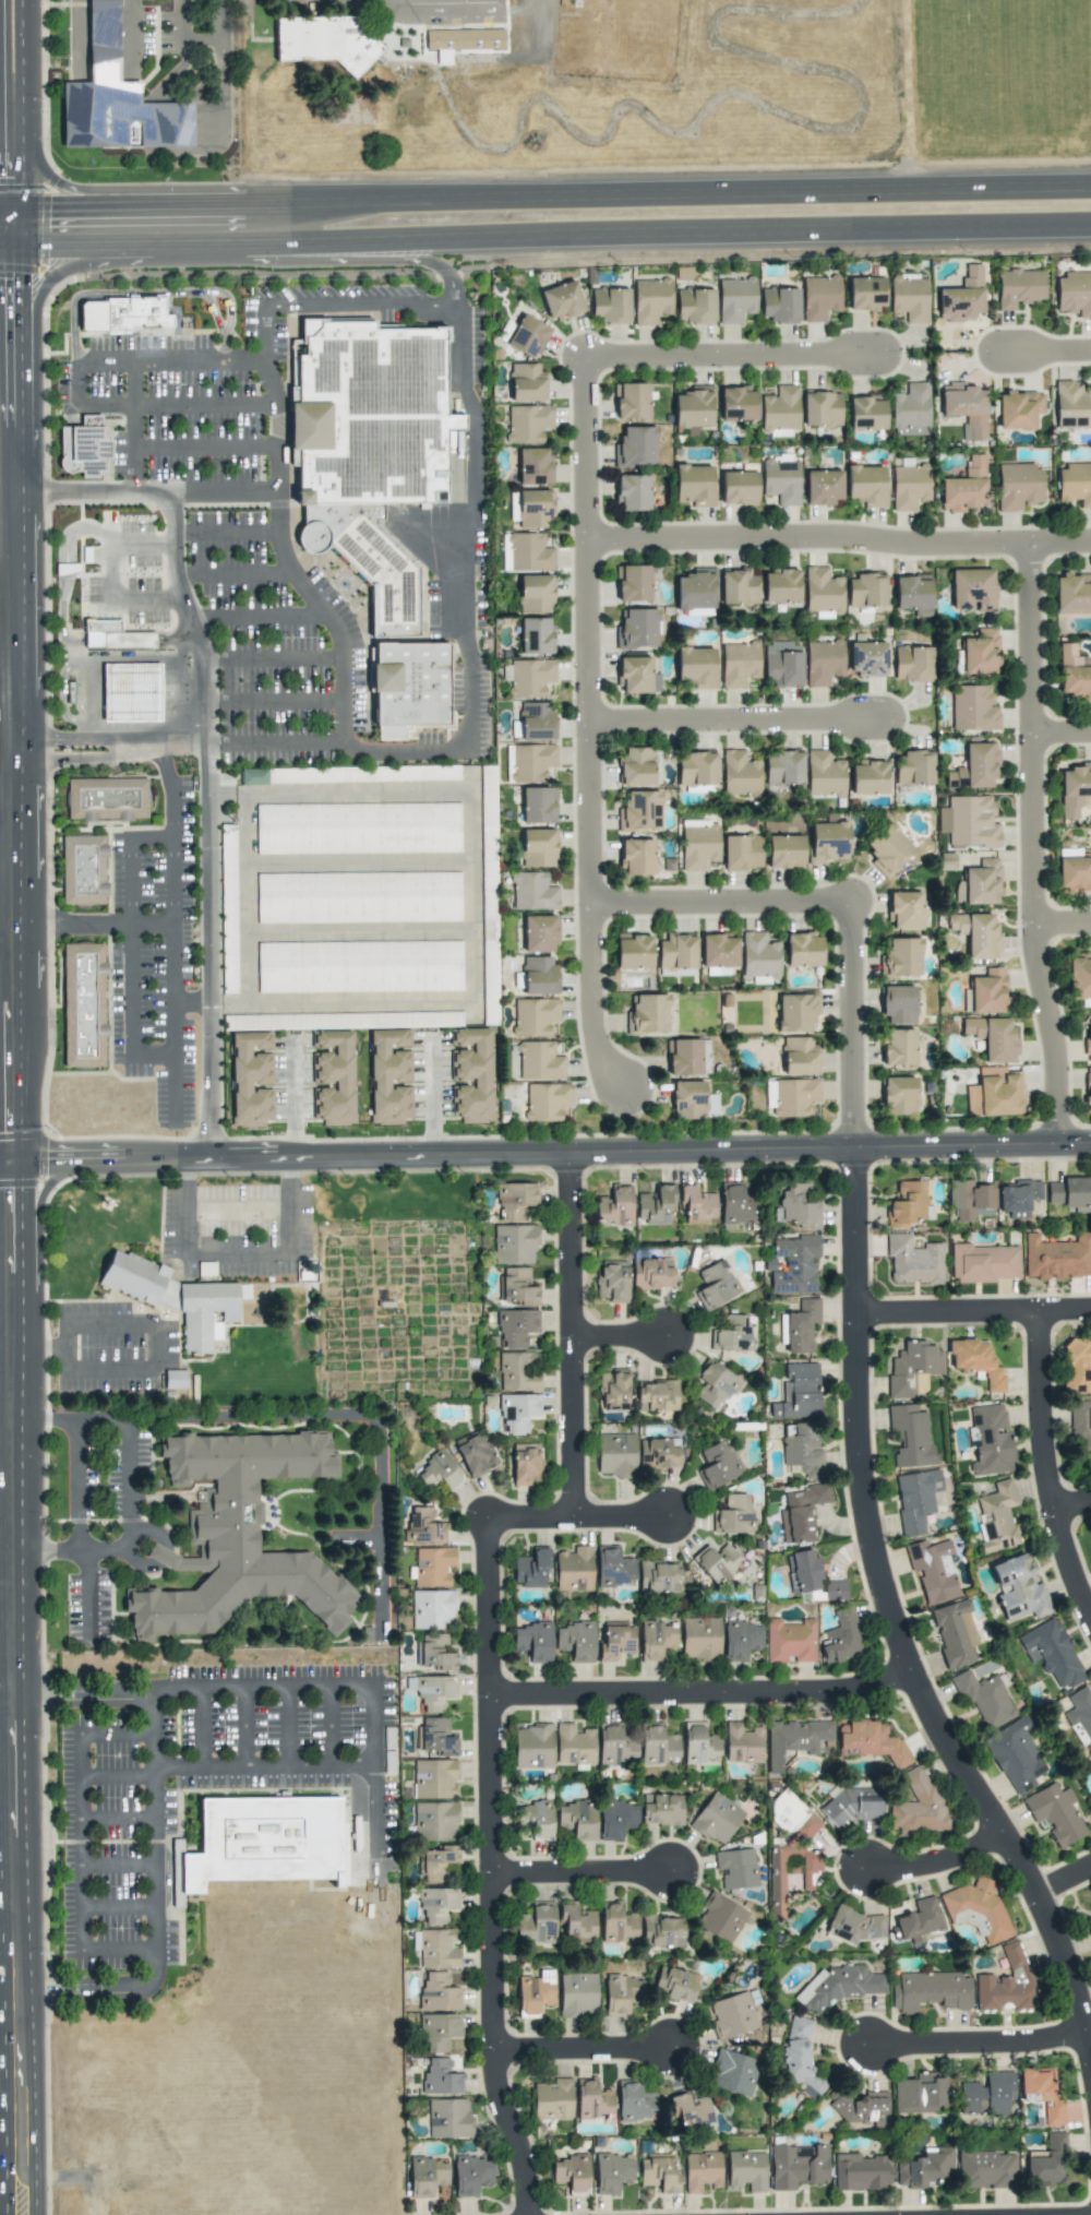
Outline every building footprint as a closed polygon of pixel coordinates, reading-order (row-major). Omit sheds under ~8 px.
[(140,103),(139,81),(119,82),(118,0),(88,0),(89,82),(62,82),(63,148),(193,146),(192,102),(140,103)] [(447,17),(454,17),(454,23),(488,23),(504,23),(504,0),(447,0),(447,17)] [(276,61),(332,60),(353,80),(383,49),(362,29),(362,16),(275,18),(276,61)] [(504,29),(425,31),(425,51),(436,50),(437,65),(451,64),(451,52),(504,51),(504,29)] [(938,289),(938,322),(974,321),(974,313),(982,313),(981,264),(963,264),(963,288),(938,289)] [(997,270),(997,311),(1015,310),(1015,302),(1044,302),(1044,270),(997,270)] [(1077,312),(1078,319),(1090,319),(1090,273),(1056,273),(1056,312),(1077,312)] [(905,324),(928,323),(927,275),(890,276),(890,313),(905,313),(905,324)] [(802,277),(803,322),(825,322),(825,312),(841,312),(840,276),(802,277)] [(848,310),(883,310),(884,277),(848,277),(848,310)] [(719,278),(718,324),(741,324),(741,313),(755,313),(755,279),(719,278)] [(634,279),(634,325),(657,325),(657,314),(672,314),(672,280),(634,279)] [(541,288),(548,321),(583,313),(576,281),(541,288)] [(760,321),(798,322),(799,288),(761,287),(760,321)] [(629,288),(591,288),(591,315),(600,315),(600,323),(629,323),(629,288)] [(676,323),(714,323),(715,289),(677,288),(676,323)] [(80,331),(172,331),(172,315),(165,315),(165,299),(80,299),(80,331)] [(551,329),(523,313),(506,344),(534,360),(551,329)] [(443,326),(374,329),(373,318),(300,322),(301,340),(287,340),(292,465),(296,465),(298,505),(302,509),(302,526),(296,532),(296,541),(309,554),(319,553),(325,548),(332,547),(368,585),(371,637),(419,635),(416,565),(373,520),(383,520),(383,504),(447,501),(444,430),(464,429),(463,414),(447,415),(443,326)] [(510,364),(511,402),(546,401),(546,372),(538,372),(538,363),(510,364)] [(1056,427),(1090,426),(1090,387),(1080,387),(1080,380),(1055,381),(1056,427)] [(891,435),(928,436),(929,382),(906,382),(905,393),(891,393),(891,435)] [(615,420),(649,419),(648,383),(615,384),(615,420)] [(941,417),(962,416),(963,440),(986,440),(985,390),(976,390),(976,383),(940,384),(941,417)] [(761,395),(761,436),(791,436),(791,430),(799,430),(799,385),(775,385),(776,395),(761,395)] [(720,388),(721,421),(756,420),(756,388),(720,388)] [(674,427),(712,426),(712,390),(673,391),(674,427)] [(803,392),(803,426),(841,425),(841,392),(803,392)] [(998,430),(1034,429),(1033,414),(1043,413),(1043,392),(998,393),(998,430)] [(849,397),(849,430),(885,429),(885,397),(849,397)] [(507,443),(542,443),(542,428),(553,428),(553,405),(507,406),(507,443)] [(59,427),(59,472),(81,472),(81,478),(97,478),(97,472),(105,472),(105,459),(111,459),(112,439),(106,439),(106,425),(101,425),(101,415),(80,415),(80,427),(59,427)] [(655,466),(655,427),(621,426),(621,443),(614,443),(614,465),(655,466)] [(518,448),(519,484),(551,484),(550,448),(518,448)] [(966,478),(940,478),(940,509),(985,509),(984,454),(966,455),(966,478)] [(799,506),(800,461),(762,460),(761,496),(777,496),(777,506),(799,506)] [(997,464),(998,512),(1022,511),(1022,504),(1043,503),(1042,469),(1035,469),(1035,463),(997,464)] [(1065,463),(1065,470),(1058,469),(1057,500),(1080,501),(1079,509),(1090,509),(1090,463),(1065,463)] [(714,506),(713,465),(674,466),(675,502),(692,502),(692,507),(714,506)] [(863,508),(885,507),(884,465),(846,466),(846,498),(863,498),(863,508)] [(892,512),(914,511),(914,500),(928,500),(928,466),(891,466),(892,512)] [(842,503),(841,470),(805,471),(806,504),(842,503)] [(721,472),(722,505),(757,504),(756,471),(721,472)] [(649,475),(616,475),(616,511),(649,511),(649,475)] [(510,520),(518,520),(518,528),(543,528),(543,517),(553,517),(553,490),(509,491),(510,520)] [(543,533),(509,533),(510,571),(554,570),(554,547),(543,547),(543,533)] [(616,566),(617,601),(650,601),(650,565),(616,566)] [(827,566),(804,567),(805,611),(815,611),(815,617),(843,617),(843,577),(827,578),(827,566)] [(713,609),(714,568),(691,567),(691,576),(676,575),(675,608),(713,609)] [(763,574),(763,602),(800,601),(799,569),(777,569),(777,573),(763,574)] [(992,569),(951,570),(951,609),(974,609),(974,611),(996,611),(996,578),(992,578),(992,569)] [(721,604),(759,604),(758,575),(750,575),(750,570),(720,571),(721,604)] [(847,575),(848,607),(885,607),(885,574),(847,575)] [(1090,614),(1090,574),(1055,575),(1055,615),(1090,614)] [(519,575),(520,613),(553,613),(553,575),(519,575)] [(895,609),(913,609),(914,617),(930,617),(930,575),(894,576),(895,609)] [(656,608),(620,609),(621,627),(615,627),(616,649),(657,648),(656,608)] [(520,653),(552,654),(553,618),(521,617),(520,653)] [(120,620),(84,621),(84,649),(155,647),(154,632),(121,633),(120,620)] [(963,674),(997,673),(996,627),(976,628),(976,638),(962,638),(963,674)] [(844,641),(805,642),(806,687),(829,686),(829,676),(845,676),(844,641)] [(885,641),(849,642),(850,676),(886,675),(885,641)] [(759,642),(721,643),(722,689),(745,689),(744,678),(759,678),(759,642)] [(448,643),(374,643),(374,665),(370,665),(370,692),(375,692),(375,740),(405,740),(404,726),(448,726),(448,643)] [(763,643),(764,679),(772,678),(772,688),(801,687),(801,643),(763,643)] [(1060,643),(1060,693),(1068,693),(1068,698),(1090,698),(1090,666),(1089,666),(1089,656),(1075,656),(1076,643),(1060,643)] [(893,647),(894,681),(931,680),(931,646),(893,647)] [(677,679),(693,679),(694,689),(715,689),(715,647),(676,648),(677,679)] [(618,657),(619,693),(660,693),(659,674),(651,674),(651,657),(618,657)] [(510,698),(544,698),(544,683),(555,683),(555,659),(510,660),(510,698)] [(103,664),(102,721),(159,722),(159,664),(103,664)] [(999,730),(999,707),(991,707),(991,685),(951,686),(952,730),(999,730)] [(520,703),(520,724),(521,740),(554,739),(553,702),(520,703)] [(997,742),(966,743),(966,769),(946,769),(946,788),(990,787),(990,779),(994,778),(994,768),(998,768),(997,742)] [(512,783),(545,782),(545,767),(557,767),(556,744),(511,745),(512,783)] [(654,748),(625,747),(624,757),(620,756),(619,785),(653,786),(654,748)] [(745,749),(723,749),(722,795),(760,795),(761,761),(745,760),(745,749)] [(803,785),(802,750),(765,751),(765,786),(803,785)] [(844,760),(829,760),(828,750),(806,750),(807,796),(845,795),(844,760)] [(894,752),(895,785),(933,783),(932,751),(894,752)] [(716,785),(715,752),(677,752),(678,790),(699,790),(699,785),(716,785)] [(851,761),(851,794),(887,794),(886,761),(851,761)] [(1077,819),(1077,807),(1081,807),(1080,797),(1090,797),(1090,763),(1083,763),(1083,768),(1060,768),(1061,819),(1077,819)] [(240,785),(267,785),(267,768),(240,768),(240,785)] [(66,778),(66,819),(147,820),(147,779),(66,778)] [(522,823),(556,823),(555,787),(522,788),(522,823)] [(623,791),(623,808),(617,808),(618,830),(659,830),(659,791),(623,791)] [(999,848),(999,823),(993,824),(992,796),(947,796),(947,807),(937,807),(938,833),(948,833),(949,848),(982,847),(982,849),(999,848)] [(459,803),(256,805),(256,854),(460,852),(459,803)] [(718,821),(681,821),(681,871),(704,871),(704,862),(719,861),(718,821)] [(810,823),(810,865),(832,864),(832,859),(848,859),(847,822),(810,823)] [(884,878),(915,850),(889,822),(864,844),(876,857),(870,863),(884,878)] [(521,829),(522,867),(557,866),(556,829),(521,829)] [(62,836),(62,905),(106,905),(105,835),(62,836)] [(723,835),(723,870),(761,869),(760,835),(723,835)] [(803,836),(768,835),(767,867),(803,868),(803,836)] [(653,875),(653,839),(620,840),(621,875),(653,875)] [(1080,854),(1079,848),(1059,849),(1059,857),(1090,856),(1090,853),(1080,854)] [(1073,891),(1073,890),(1090,890),(1090,857),(1058,857),(1058,891),(1073,891)] [(999,904),(999,858),(978,858),(979,868),(964,868),(965,881),(955,881),(955,904),(999,904)] [(257,874),(257,923),(461,921),(461,872),(257,874)] [(558,909),(557,887),(547,887),(547,872),(512,872),(513,910),(558,909)] [(922,928),(921,892),(888,892),(888,921),(892,921),(892,929),(922,928)] [(995,913),(948,914),(948,934),(967,934),(967,959),(1000,958),(1000,934),(995,934),(995,913)] [(523,916),(524,952),(557,951),(556,915),(523,916)] [(743,984),(780,983),(779,942),(765,942),(765,931),(742,932),(743,984)] [(737,967),(738,937),(729,937),(730,934),(702,933),(701,966),(737,967)] [(821,933),(785,934),(786,967),(822,966),(821,933)] [(616,968),(652,967),(651,934),(616,934),(616,968)] [(695,934),(665,935),(665,940),(658,940),(659,976),(679,975),(679,968),(696,968),(695,934)] [(920,976),(921,938),(888,938),(887,955),(880,955),(879,975),(920,976)] [(257,943),(258,993),(462,991),(461,941),(257,943)] [(64,1067),(105,1067),(103,944),(62,944),(64,1067)] [(1069,954),(1068,998),(1090,999),(1090,954),(1069,954)] [(557,994),(556,956),(523,957),(524,995),(557,994)] [(1005,1012),(1004,967),(985,968),(985,976),(970,976),(971,989),(963,989),(964,1013),(1005,1012)] [(914,985),(883,986),(884,1024),(915,1023),(914,985)] [(812,1032),(812,1015),(820,1015),(819,993),(778,994),(778,1033),(812,1032)] [(668,1033),(667,994),(630,995),(631,1010),(626,1010),(626,1034),(668,1033)] [(513,1000),(514,1037),(553,1036),(552,1023),(559,1023),(559,999),(513,1000)] [(1012,1018),(961,1019),(962,1037),(983,1037),(984,1064),(1014,1063),(1014,1053),(1018,1053),(1018,1038),(1012,1038),(1012,1018)] [(493,1122),(490,1028),(451,1029),(451,1046),(471,1045),(472,1050),(450,1050),(451,1084),(452,1117),(460,1117),(460,1123),(493,1122)] [(915,1029),(886,1030),(886,1044),(882,1044),(883,1065),(915,1065),(915,1029)] [(411,1087),(390,1087),(390,1082),(410,1082),(410,1051),(389,1051),(389,1047),(410,1047),(410,1030),(369,1030),(370,1125),(403,1124),(403,1117),(411,1117),(411,1087)] [(352,1031),(313,1031),(313,1048),(334,1048),(334,1053),(312,1053),(313,1083),(333,1083),(333,1088),(312,1088),(313,1119),(321,1119),(322,1125),(354,1125),(352,1031)] [(231,1033),(232,1127),(264,1127),(264,1120),(273,1120),(272,1089),(251,1089),(251,1085),(272,1085),(272,1054),(250,1054),(250,1050),(272,1049),(271,1032),(231,1033)] [(783,1075),(818,1074),(818,1051),(812,1051),(812,1037),(783,1037),(783,1075)] [(668,1076),(702,1075),(701,1039),(667,1040),(668,1076)] [(565,1079),(564,1056),(554,1056),(553,1041),(518,1042),(519,1080),(565,1079)] [(1020,1114),(1020,1102),(1023,1102),(1022,1073),(1005,1074),(1005,1067),(978,1067),(978,1085),(965,1086),(966,1116),(1020,1114)] [(916,1077),(882,1078),(883,1115),(917,1114),(916,1077)] [(765,1080),(766,1108),(773,1108),(773,1117),(809,1116),(809,1102),(820,1101),(820,1079),(765,1080)] [(705,1081),(672,1081),(672,1119),(718,1117),(717,1094),(705,1094),(705,1081)] [(572,1106),(571,1083),(526,1084),(526,1121),(561,1121),(561,1107),(572,1106)] [(1047,1182),(1047,1207),(1090,1206),(1090,1177),(1061,1177),(1061,1182),(1047,1182)] [(948,1208),(956,1207),(956,1222),(973,1221),(972,1208),(994,1207),(994,1184),(973,1185),(973,1179),(948,1180),(948,1208)] [(998,1187),(999,1212),(1008,1212),(1008,1220),(1029,1219),(1028,1200),(1041,1200),(1040,1180),(1014,1180),(1014,1187),(998,1187)] [(897,1181),(897,1201),(886,1201),(886,1228),(911,1228),(911,1219),(925,1219),(925,1181),(897,1181)] [(721,1182),(721,1223),(756,1222),(756,1195),(743,1195),(743,1182),(721,1182)] [(497,1184),(497,1221),(526,1221),(525,1206),(537,1206),(537,1183),(497,1184)] [(819,1229),(819,1201),(810,1201),(810,1183),(785,1183),(785,1191),(780,1191),(781,1223),(799,1223),(799,1229),(819,1229)] [(595,1198),(595,1221),(611,1221),(610,1226),(631,1226),(632,1185),(611,1185),(610,1198),(595,1198)] [(672,1223),(671,1185),(656,1185),(656,1195),(637,1195),(637,1223),(672,1223)] [(716,1193),(698,1193),(698,1185),(679,1185),(680,1214),(685,1213),(685,1223),(717,1222),(716,1193)] [(535,1225),(493,1226),(494,1264),(536,1263),(535,1225)] [(1025,1279),(1090,1278),(1090,1232),(1075,1232),(1075,1242),(1038,1242),(1038,1232),(1024,1233),(1025,1279)] [(942,1283),(942,1243),(923,1243),(923,1248),(911,1248),(910,1233),(886,1233),(886,1257),(891,1257),(891,1283),(942,1283)] [(770,1294),(814,1293),(814,1258),(819,1258),(819,1234),(796,1235),(796,1239),(772,1239),(773,1259),(764,1259),(764,1271),(770,1271),(770,1294)] [(1019,1281),(1018,1245),(951,1246),(951,1282),(1019,1281)] [(98,1285),(110,1289),(155,1307),(156,1303),(179,1312),(183,1312),(183,1354),(211,1354),(211,1339),(222,1339),(221,1322),(239,1322),(239,1298),(249,1298),(249,1286),(240,1283),(179,1283),(167,1279),(171,1269),(161,1265),(157,1265),(128,1254),(124,1254),(112,1249),(98,1285)] [(672,1258),(632,1259),(632,1289),(673,1288),(672,1258)] [(697,1272),(704,1287),(694,1292),(704,1312),(741,1292),(723,1258),(697,1272)] [(628,1303),(627,1261),(597,1262),(598,1298),(609,1298),(609,1303),(628,1303)] [(529,1267),(499,1268),(500,1301),(519,1301),(520,1306),(538,1306),(538,1286),(529,1286),(529,1267)] [(819,1298),(798,1299),(798,1312),(785,1312),(786,1353),(812,1353),(812,1324),(820,1323),(819,1298)] [(498,1310),(498,1348),(526,1348),(526,1333),(538,1333),(538,1310),(498,1310)] [(711,1329),(710,1350),(752,1351),(753,1315),(725,1314),(724,1330),(711,1329)] [(1063,1338),(1065,1394),(1090,1393),(1090,1337),(1063,1338)] [(985,1370),(986,1393),(1004,1392),(1002,1366),(991,1367),(989,1339),(949,1341),(950,1372),(985,1370)] [(889,1398),(926,1398),(926,1374),(942,1374),(941,1347),(927,1347),(927,1340),(903,1340),(903,1350),(896,1350),(897,1358),(888,1358),(889,1398)] [(538,1390),(537,1352),(499,1353),(499,1391),(538,1390)] [(703,1382),(694,1396),(718,1412),(739,1381),(709,1360),(697,1378),(703,1382)] [(770,1403),(770,1418),(819,1417),(817,1362),(783,1363),(784,1403),(770,1403)] [(165,1389),(186,1389),(186,1370),(164,1370),(165,1389)] [(601,1410),(628,1410),(628,1371),(601,1372),(601,1410)] [(678,1411),(677,1381),(636,1382),(637,1412),(678,1411)] [(540,1417),(539,1394),(500,1395),(501,1434),(528,1434),(528,1417),(540,1417)] [(1090,1424),(1090,1409),(1090,1401),(1070,1401),(1070,1437),(1079,1437),(1079,1450),(1089,1450),(1089,1459),(1090,1459),(1090,1424)] [(894,1467),(938,1465),(938,1453),(929,1453),(927,1411),(917,1411),(916,1404),(887,1405),(888,1431),(901,1431),(902,1447),(893,1448),(894,1467)] [(968,1407),(971,1441),(974,1440),(976,1461),(969,1462),(970,1476),(1014,1472),(1010,1435),(1007,1436),(1004,1404),(968,1407)] [(816,1423),(782,1424),(783,1466),(800,1465),(800,1479),(823,1479),(822,1449),(817,1449),(816,1423)] [(468,1479),(488,1472),(486,1465),(495,1462),(488,1442),(483,1443),(480,1433),(464,1439),(463,1437),(454,1440),(468,1479)] [(136,1636),(210,1636),(245,1596),(290,1596),(336,1636),(350,1620),(347,1613),(361,1597),(309,1552),(259,1553),(258,1478),(338,1478),(338,1453),(332,1453),(328,1443),(328,1434),(154,1435),(173,1489),(214,1475),(214,1488),(203,1488),(203,1499),(194,1510),(187,1510),(187,1544),(198,1544),(198,1553),(146,1553),(133,1568),(213,1568),(194,1589),(119,1590),(136,1636)] [(596,1434),(597,1477),(636,1476),(635,1434),(596,1434)] [(680,1470),(681,1439),(639,1438),(639,1458),(640,1458),(640,1469),(680,1470)] [(706,1491),(741,1474),(723,1439),(699,1452),(706,1466),(696,1471),(706,1491)] [(513,1444),(512,1485),(529,1486),(529,1480),(539,1481),(540,1445),(513,1444)] [(464,1479),(442,1449),(413,1471),(425,1488),(438,1478),(448,1491),(464,1479)] [(894,1475),(902,1537),(925,1535),(923,1514),(934,1513),(932,1491),(942,1490),(939,1470),(894,1475)] [(831,1503),(829,1483),(801,1485),(801,1492),(783,1493),(785,1510),(779,1510),(782,1544),(814,1542),(811,1504),(831,1503)] [(752,1494),(724,1494),(725,1509),(712,1510),(713,1533),(753,1532),(752,1494)] [(403,1543),(445,1544),(446,1523),(433,1523),(434,1507),(410,1507),(409,1528),(403,1527),(403,1543)] [(904,1545),(910,1572),(917,1571),(926,1605),(959,1596),(948,1556),(953,1555),(949,1539),(927,1545),(926,1540),(904,1545)] [(716,1586),(742,1561),(726,1543),(715,1554),(706,1545),(691,1559),(716,1586)] [(591,1546),(572,1546),(572,1552),(555,1552),(556,1591),(592,1590),(591,1546)] [(597,1585),(635,1584),(634,1558),(619,1558),(618,1546),(596,1547),(597,1585)] [(415,1587),(448,1586),(448,1566),(455,1566),(455,1547),(414,1548),(415,1587)] [(543,1586),(543,1572),(549,1571),(549,1548),(532,1548),(532,1556),(513,1557),(514,1586),(543,1586)] [(822,1589),(816,1557),(813,1557),(812,1550),(785,1554),(791,1594),(822,1589)] [(1052,1612),(1041,1582),(1036,1584),(1024,1552),(988,1565),(1008,1622),(1031,1613),(1033,1619),(1052,1612)] [(639,1592),(680,1591),(679,1562),(639,1563),(639,1592)] [(846,1581),(824,1581),(825,1600),(847,1600),(846,1581)] [(411,1591),(412,1629),(455,1628),(454,1590),(411,1591)] [(930,1609),(946,1670),(975,1662),(970,1646),(977,1644),(969,1612),(972,1611),(968,1599),(930,1609)] [(823,1663),(861,1656),(853,1606),(833,1609),(836,1628),(823,1630),(824,1640),(819,1641),(823,1663)] [(1029,1664),(1038,1660),(1045,1674),(1049,1672),(1057,1688),(1067,1683),(1069,1687),(1086,1679),(1055,1616),(1016,1636),(1029,1664)] [(681,1659),(720,1659),(720,1618),(682,1617),(681,1659)] [(766,1619),(766,1662),(786,1662),(786,1661),(816,1661),(816,1619),(801,1619),(801,1624),(781,1624),(781,1619),(766,1619)] [(634,1627),(625,1627),(626,1622),(603,1621),(602,1644),(598,1644),(598,1662),(615,1662),(616,1652),(633,1653),(634,1627)] [(661,1662),(661,1648),(676,1649),(676,1622),(640,1622),(640,1662),(661,1662)] [(723,1662),(747,1662),(747,1650),(762,1650),(762,1623),(724,1622),(723,1662)] [(594,1662),(594,1623),(554,1624),(555,1651),(570,1650),(571,1663),(594,1662)] [(512,1625),(513,1651),(528,1651),(528,1663),(552,1663),(552,1624),(512,1625)] [(456,1670),(456,1651),(447,1651),(447,1633),(421,1634),(421,1642),(416,1643),(416,1665),(434,1665),(434,1671),(456,1670)] [(954,1676),(983,1732),(1016,1715),(995,1674),(976,1684),(968,1668),(954,1676)] [(421,1712),(444,1713),(444,1696),(454,1697),(454,1677),(406,1676),(406,1690),(421,1691),(421,1712)] [(1090,1694),(1086,1686),(1066,1697),(1073,1707),(1062,1713),(1090,1763),(1090,1762),(1090,1693),(1090,1694)] [(1014,1797),(1036,1785),(1032,1778),(1046,1770),(1025,1732),(1031,1728),(1025,1715),(982,1739),(1014,1797)] [(418,1717),(417,1754),(457,1755),(458,1737),(448,1737),(449,1718),(418,1717)] [(725,1762),(762,1763),(763,1727),(750,1726),(750,1732),(741,1732),(741,1722),(726,1721),(725,1762)] [(834,1721),(767,1723),(769,1774),(781,1774),(781,1751),(807,1750),(807,1755),(818,1755),(817,1741),(834,1740),(834,1721)] [(907,1766),(907,1737),(886,1737),(886,1721),(838,1722),(838,1755),(891,1754),(891,1766),(907,1766)] [(684,1764),(704,1763),(704,1760),(721,1760),(720,1735),(704,1735),(704,1722),(683,1722),(684,1764)] [(596,1731),(574,1730),(574,1723),(557,1723),(555,1763),(595,1765),(596,1731)] [(633,1763),(632,1723),(598,1724),(599,1764),(633,1763)] [(552,1725),(513,1725),(514,1769),(553,1768),(552,1725)] [(640,1764),(665,1765),(665,1760),(678,1760),(679,1735),(663,1735),(663,1726),(641,1726),(640,1764)] [(455,1798),(454,1760),(413,1760),(414,1799),(455,1798)] [(908,1802),(889,1802),(890,1828),(898,1827),(898,1833),(938,1832),(936,1768),(907,1769),(908,1802)] [(1021,1799),(1034,1823),(1043,1818),(1059,1849),(1086,1834),(1070,1804),(1075,1801),(1067,1787),(1058,1792),(1053,1782),(1021,1799)] [(768,1921),(784,1921),(785,1873),(802,1873),(801,1890),(809,1890),(817,1882),(817,1876),(819,1874),(820,1851),(808,1850),(809,1837),(822,1823),(812,1813),(810,1813),(784,1787),(770,1801),(770,1819),(778,1827),(778,1834),(770,1842),(768,1921)] [(883,1820),(882,1788),(838,1789),(838,1801),(827,1802),(827,1821),(883,1820)] [(689,1825),(721,1847),(745,1812),(713,1790),(689,1825)] [(682,1825),(682,1795),(641,1794),(641,1824),(682,1825)] [(200,1799),(200,1854),(181,1854),(181,1842),(172,1842),(172,1908),(183,1907),(183,1893),(203,1893),(203,1880),(333,1879),(333,1887),(347,1887),(347,1822),(340,1822),(340,1797),(200,1799)] [(596,1840),(595,1801),(557,1802),(557,1829),(572,1829),(573,1841),(596,1840)] [(456,1802),(413,1803),(414,1841),(457,1840),(456,1802)] [(516,1837),(529,1836),(529,1838),(552,1838),(551,1802),(516,1803),(516,1837)] [(637,1802),(599,1802),(600,1841),(622,1841),(622,1828),(637,1828),(637,1802)] [(457,1845),(439,1846),(439,1850),(422,1851),(423,1880),(458,1880),(457,1845)] [(722,1889),(756,1887),(754,1849),(714,1851),(715,1870),(721,1870),(722,1889)] [(1012,1936),(990,1876),(938,1895),(950,1928),(972,1920),(978,1937),(982,1935),(986,1946),(1012,1936)] [(459,1888),(420,1889),(421,1925),(447,1924),(446,1909),(460,1908),(459,1888)] [(693,1925),(731,1944),(749,1911),(711,1891),(693,1925)] [(913,1900),(916,1912),(891,1917),(897,1940),(943,1929),(935,1895),(913,1900)] [(554,1902),(543,1902),(543,1905),(531,1905),(531,1914),(517,1914),(516,1940),(544,1941),(544,1940),(554,1940),(554,1902)] [(601,1903),(602,1941),(638,1941),(637,1913),(621,1914),(621,1902),(601,1903)] [(595,1911),(576,1912),(576,1903),(559,1903),(559,1923),(564,1923),(564,1941),(596,1940),(595,1911)] [(885,1916),(883,1915),(867,1915),(835,1904),(827,1928),(827,1935),(854,1944),(856,1939),(886,1938),(885,1916)] [(643,1915),(643,1946),(684,1946),(684,1918),(654,1918),(654,1915),(643,1915)] [(460,1950),(453,1950),(453,1929),(419,1930),(420,1968),(460,1968),(460,1950)] [(976,2011),(996,2011),(1015,2010),(1019,2009),(1033,2009),(1033,1999),(1032,1998),(1032,1984),(1019,1940),(1000,1945),(1010,1977),(998,1977),(992,1974),(975,1974),(976,2011)] [(699,1975),(660,1965),(652,1993),(691,2004),(699,1975)] [(793,1997),(814,2016),(822,2007),(827,2007),(837,1996),(885,1994),(885,1973),(870,1974),(865,1969),(865,1965),(841,1965),(839,1967),(830,1967),(825,1973),(820,1968),(793,1997)] [(518,1977),(518,2018),(538,2018),(538,2005),(554,2005),(553,1970),(538,1970),(538,1977),(518,1977)] [(421,2010),(460,2010),(461,1987),(449,1987),(449,1972),(421,1972),(421,2010)] [(560,1973),(559,2017),(596,2017),(596,1974),(560,1973)] [(898,1973),(898,1983),(891,1983),(891,2012),(916,2012),(916,2006),(970,2006),(969,1978),(961,1978),(961,1973),(898,1973)] [(605,2017),(629,2017),(629,2004),(642,2004),(641,1976),(604,1976),(605,2017)] [(747,1991),(706,2003),(718,2040),(759,2027),(747,1991)] [(420,2014),(421,2053),(449,2053),(448,2037),(462,2036),(461,2013),(420,2014)] [(780,2081),(801,2084),(799,2094),(821,2098),(824,2077),(805,2074),(814,2020),(791,2016),(780,2081)] [(759,2060),(717,2048),(710,2074),(714,2076),(711,2087),(749,2097),(759,2060)] [(463,2094),(463,2073),(450,2073),(450,2058),(424,2058),(424,2094),(463,2094)] [(1019,2068),(1020,2102),(1043,2101),(1044,2127),(1064,2126),(1063,2099),(1055,2100),(1054,2067),(1019,2068)] [(915,2079),(894,2080),(895,2114),(946,2112),(945,2072),(915,2073),(915,2079)] [(959,2083),(959,2115),(1007,2114),(1007,2099),(1014,2099),(1014,2072),(985,2072),(985,2083),(959,2083)] [(533,2120),(572,2119),(571,2078),(553,2078),(553,2083),(532,2083),(533,2120)] [(613,2113),(612,2090),(597,2090),(596,2078),(576,2078),(577,2119),(600,2119),(600,2113),(613,2113)] [(619,2122),(649,2120),(648,2113),(656,2112),(655,2092),(640,2093),(640,2081),(617,2082),(619,2122)] [(887,2091),(831,2093),(832,2123),(888,2122),(887,2091)] [(707,2096),(688,2100),(687,2093),(670,2096),(677,2128),(713,2121),(707,2096)] [(471,2137),(470,2099),(428,2099),(428,2138),(471,2137)] [(1046,2133),(1046,2152),(1025,2152),(1026,2186),(1065,2185),(1064,2132),(1046,2133)] [(770,2145),(771,2191),(795,2191),(795,2183),(828,2183),(827,2145),(770,2145)] [(922,2148),(922,2159),(896,2159),(897,2187),(947,2186),(947,2172),(954,2172),(953,2147),(922,2148)] [(702,2194),(702,2187),(721,2186),(721,2152),(684,2153),(685,2194),(702,2194)] [(766,2152),(727,2152),(727,2188),(748,2187),(748,2193),(766,2192),(766,2152)] [(959,2189),(1016,2188),(1016,2152),(958,2153),(959,2189)] [(633,2183),(633,2153),(595,2154),(595,2195),(618,2195),(618,2183),(633,2183)] [(833,2154),(834,2190),(889,2189),(888,2156),(859,2157),(859,2153),(833,2154)] [(409,2158),(410,2198),(432,2198),(432,2186),(448,2186),(447,2157),(409,2158)] [(454,2198),(477,2197),(477,2184),(492,2183),(492,2157),(453,2158),(454,2198)] [(552,2182),(569,2183),(568,2193),(588,2193),(589,2157),(552,2157),(552,2182)] [(659,2193),(678,2193),(677,2157),(639,2158),(640,2186),(659,2185),(659,2193)]
